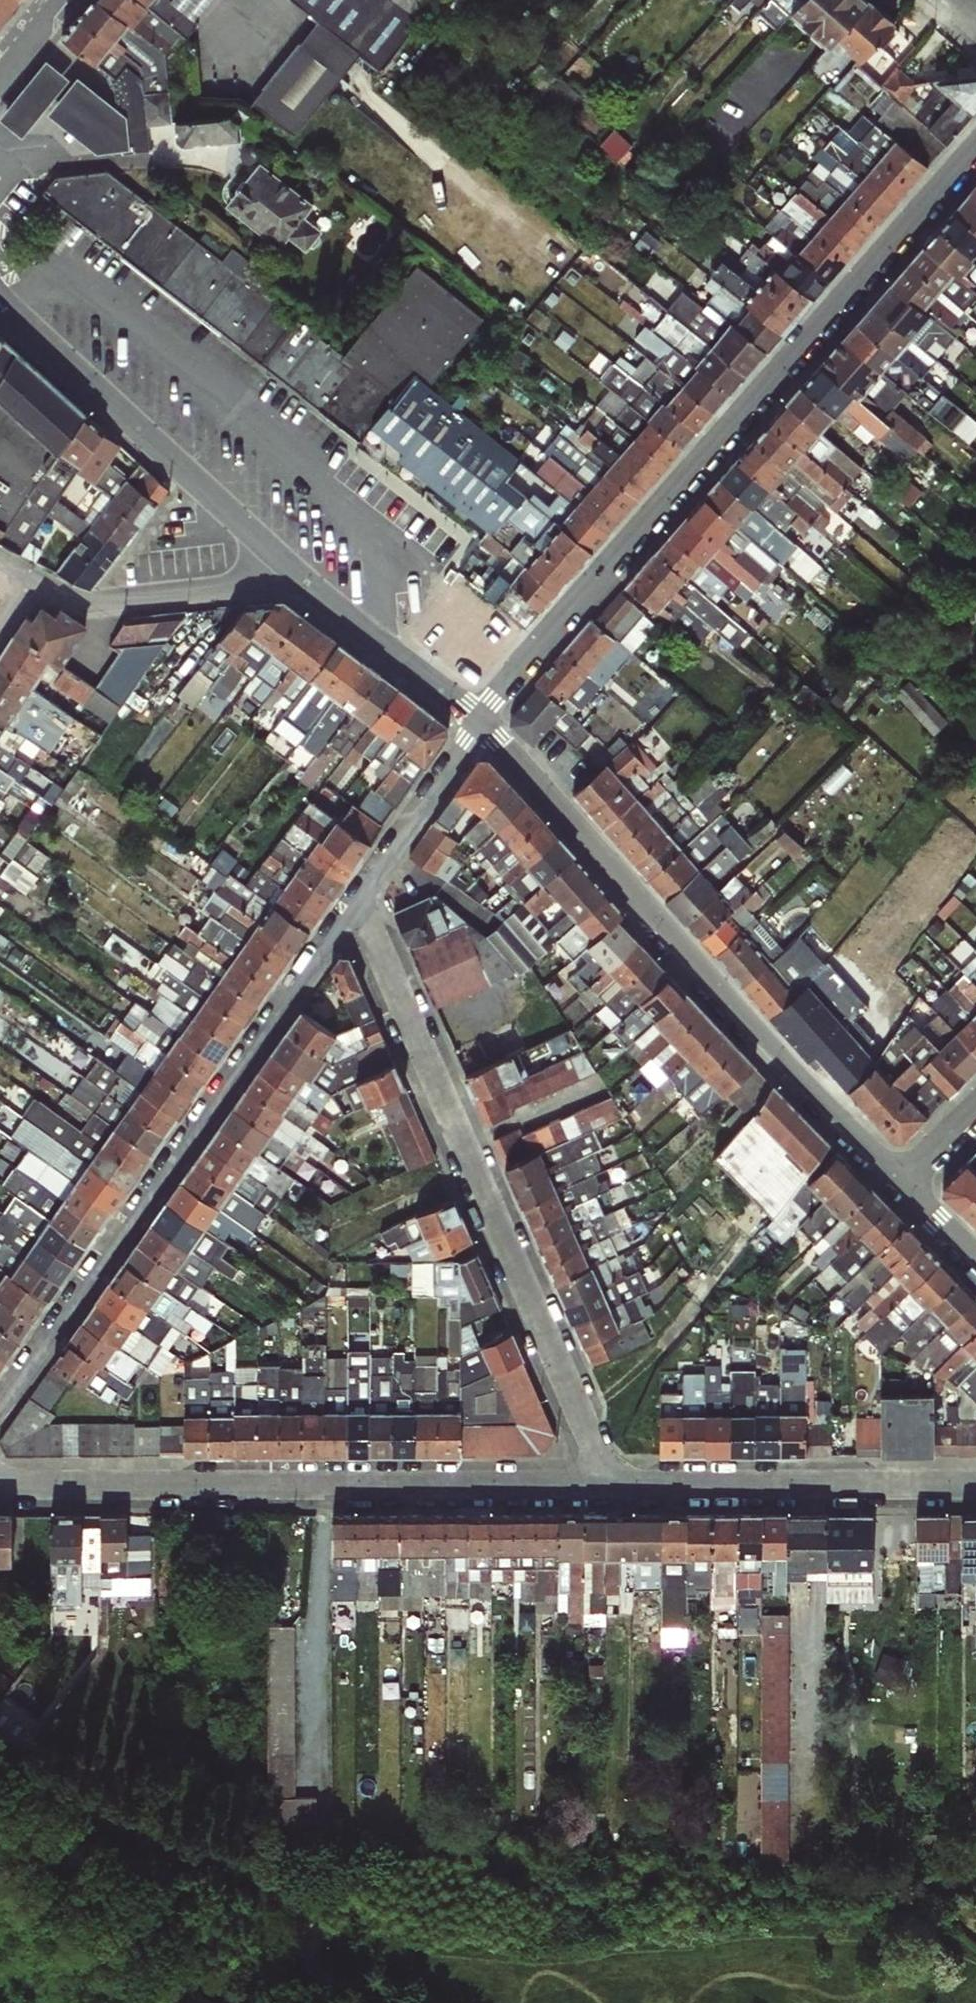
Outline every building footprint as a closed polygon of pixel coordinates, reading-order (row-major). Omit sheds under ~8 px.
[(20,0),(0,0),(0,26),(20,0)] [(80,15),(113,43),(128,25),(100,0),(93,0),(80,15)] [(128,25),(131,27),(148,7),(146,5),(139,0),(100,0),(128,25)] [(146,5),(148,7),(181,34),(186,38),(199,23),(194,20),(171,0),(170,0),(150,0),(146,5)] [(194,20),(210,0),(171,0),(194,20)] [(318,21),(252,102),(294,135),(360,54),(378,69),(383,68),(412,28),(417,22),(390,0),(293,0),(318,21)] [(417,22),(412,28),(421,35),(425,30),(419,25),(433,5),(428,0),(390,0),(417,22)] [(730,2),(739,10),(749,0),(731,0),(730,2)] [(802,0),(766,0),(753,14),(772,32),(783,21),(793,10),(802,0)] [(793,10),(827,45),(838,33),(803,0),(802,0),(793,10)] [(838,33),(870,0),(803,0),(838,33)] [(870,0),(838,33),(827,45),(838,56),(844,49),(857,61),(860,63),(895,23),(870,0)] [(148,7),(131,27),(165,53),(174,43),(181,34),(148,7)] [(80,15),(63,35),(96,63),(113,43),(80,15)] [(551,23),(547,32),(559,38),(563,29),(551,23)] [(151,60),(165,53),(131,27),(128,25),(113,43),(140,67),(151,60)] [(141,73),(140,67),(113,43),(96,63),(117,79),(118,91),(132,73),(141,79),(141,73)] [(844,49),(838,56),(851,68),(857,61),(844,49)] [(167,70),(165,53),(151,60),(140,67),(141,73),(150,71),(151,73),(167,70)] [(45,60),(0,115),(0,120),(21,137),(69,79),(45,60)] [(932,81),(932,80),(916,82),(896,67),(879,86),(882,88),(901,105),(902,103),(915,86),(929,84),(935,91),(914,113),(930,126),(953,100),(932,81)] [(77,75),(47,112),(94,152),(124,148),(122,127),(145,125),(142,93),(141,79),(132,73),(118,91),(116,108),(77,75)] [(932,78),(932,80),(932,81),(953,100),(971,114),(975,108),(975,73),(932,78)] [(553,89),(551,87),(543,95),(542,96),(559,111),(562,108),(548,95),(553,89)] [(895,139),(926,165),(945,144),(928,128),(930,126),(914,113),(902,103),(901,105),(882,88),(868,103),(880,115),(874,123),(895,139)] [(122,127),(124,148),(124,153),(151,151),(148,125),(172,124),(168,91),(142,93),(145,125),(122,127)] [(928,128),(945,144),(971,114),(953,100),(930,126),(928,128)] [(895,139),(874,123),(863,114),(847,133),(857,142),(878,159),(878,158),(895,139)] [(183,147),(241,141),(239,123),(229,115),(173,121),(175,140),(183,147)] [(260,139),(239,123),(241,141),(260,139)] [(614,129),(599,144),(615,157),(629,143),(614,129)] [(823,147),(841,161),(848,152),(830,138),(823,147)] [(878,158),(909,185),(926,165),(895,139),(878,158)] [(244,143),(239,150),(240,159),(249,164),(257,161),(261,154),(259,145),(252,141),(244,143)] [(878,159),(857,142),(848,152),(841,161),(861,178),(862,177),(878,159)] [(841,161),(823,147),(822,148),(820,147),(812,156),(818,162),(812,170),(828,182),(845,196),(861,178),(841,161)] [(783,148),(775,158),(785,167),(793,157),(783,148)] [(643,155),(629,170),(636,177),(651,162),(643,155)] [(862,177),(893,204),(909,185),(878,158),(878,159),(862,177)] [(304,216),(314,205),(260,161),(226,204),(279,248),(288,237),(304,216)] [(845,196),(812,170),(796,189),(828,216),(829,215),(844,197),(845,196)] [(428,387),(483,319),(416,266),(342,355),(263,294),(273,280),(232,248),(221,261),(108,171),(56,176),(42,193),(358,442),(371,426),(413,375),(428,387)] [(844,197),(876,223),(893,204),(862,177),(861,178),(845,196),(844,197)] [(828,216),(796,189),(786,202),(780,209),(812,234),(814,232),(828,216)] [(829,215),(860,241),(876,223),(844,197),(829,215)] [(812,234),(780,209),(764,227),(772,234),(794,251),(796,253),(812,234)] [(814,232),(845,258),(860,241),(829,215),(828,216),(814,232)] [(321,230),(304,216),(288,237),(305,250),(307,247),(313,247),(320,238),(319,233),(321,230)] [(24,223),(12,238),(17,243),(30,228),(24,223)] [(796,253),(827,278),(845,258),(814,232),(812,234),(796,253)] [(794,251),(772,234),(765,244),(786,261),(794,251)] [(746,248),(751,252),(757,246),(751,241),(746,248)] [(786,261),(765,244),(757,252),(759,254),(773,265),(779,270),(786,261)] [(779,270),(810,298),(827,278),(796,253),(794,251),(786,261),(779,270)] [(773,265),(759,254),(740,276),(754,287),(773,265)] [(754,287),(740,276),(720,260),(709,274),(711,276),(742,300),(754,287)] [(750,307),(781,332),(810,298),(779,270),(773,265),(754,287),(742,300),(750,307)] [(742,300),(711,276),(703,286),(712,294),(705,303),(730,321),(734,325),(750,307),(742,300)] [(648,277),(640,287),(652,295),(659,285),(648,277)] [(730,321),(705,303),(702,307),(681,290),(665,310),(667,312),(710,346),(730,321)] [(710,346),(667,312),(656,325),(623,299),(618,304),(650,330),(694,365),(710,346)] [(734,325),(765,350),(781,332),(750,307),(734,325)] [(710,346),(745,373),(765,350),(734,325),(730,321),(710,346)] [(694,365),(650,330),(641,341),(661,357),(655,364),(681,386),(697,368),(694,365)] [(57,454),(59,452),(86,414),(4,339),(0,345),(0,400),(57,454)] [(697,368),(728,392),(745,373),(710,346),(694,365),(697,368)] [(527,355),(517,347),(505,364),(515,372),(527,355)] [(681,386),(655,364),(646,357),(630,376),(662,401),(665,404),(681,386)] [(662,401),(630,376),(613,362),(599,380),(619,397),(646,419),(662,401)] [(681,386),(712,411),(728,392),(697,368),(681,386)] [(428,387),(413,375),(371,426),(403,451),(397,458),(487,531),(525,565),(540,547),(558,525),(543,513),(504,481),(520,460),(458,411),(450,405),(428,387)] [(665,404),(696,430),(712,411),(681,386),(665,404)] [(470,395),(462,388),(450,405),(458,411),(470,395)] [(646,419),(619,397),(605,414),(633,438),(634,436),(648,421),(646,419)] [(44,472),(50,464),(57,454),(0,400),(0,429),(44,472)] [(648,421),(681,446),(696,430),(665,404),(662,401),(646,419),(648,421)] [(633,438),(605,414),(596,407),(575,431),(579,435),(586,428),(600,440),(619,453),(633,438)] [(885,420),(928,453),(938,440),(894,407),(885,420)] [(104,432),(86,414),(59,452),(80,466),(104,432)] [(634,436),(667,462),(681,446),(648,421),(634,436)] [(579,435),(575,431),(565,424),(557,433),(580,452),(603,471),(619,453),(600,440),(586,428),(579,435)] [(6,528),(36,483),(44,472),(0,429),(0,538),(6,528)] [(117,444),(104,432),(80,466),(77,471),(94,481),(102,471),(106,474),(111,466),(106,461),(117,444)] [(580,452),(557,433),(542,450),(588,488),(589,487),(603,471),(580,452)] [(619,453),(652,480),(667,462),(634,436),(633,438),(619,453)] [(588,488),(542,450),(528,467),(560,493),(574,504),(588,488)] [(50,464),(72,478),(76,472),(77,471),(80,466),(59,452),(57,454),(50,464)] [(603,471),(637,497),(652,480),(619,453),(603,471)] [(528,467),(520,460),(504,481),(543,513),(560,493),(528,467)] [(36,483),(58,498),(64,490),(72,478),(50,464),(44,472),(36,483)] [(94,481),(113,494),(126,478),(119,473),(120,471),(114,467),(113,468),(111,466),(106,474),(102,471),(94,481)] [(168,491),(142,467),(130,482),(157,504),(168,491)] [(94,481),(77,471),(76,472),(89,479),(84,486),(98,496),(90,508),(98,514),(113,494),(94,481)] [(589,487),(622,514),(637,497),(603,471),(589,487)] [(130,482),(126,478),(113,494),(98,514),(92,523),(122,547),(157,504),(130,482)] [(0,538),(0,542),(37,562),(50,540),(36,531),(48,513),(57,499),(58,498),(36,483),(6,528),(0,538)] [(574,504),(607,532),(622,514),(589,487),(588,488),(574,504)] [(574,504),(560,493),(543,513),(558,525),(558,524),(574,504)] [(48,513),(81,537),(91,524),(84,519),(57,499),(48,513)] [(607,532),(574,504),(558,524),(591,550),(607,532)] [(98,514),(90,508),(84,519),(91,524),(92,523),(98,514)] [(122,547),(92,523),(91,524),(81,537),(75,544),(106,568),(122,547)] [(558,524),(558,525),(540,547),(570,574),(591,550),(558,524)] [(525,565),(487,531),(477,542),(490,554),(484,561),(510,582),(524,565),(525,565)] [(106,568),(75,544),(54,571),(89,589),(106,568)] [(570,574),(540,547),(525,565),(524,565),(556,591),(570,574)] [(510,583),(510,582),(484,561),(475,572),(489,584),(483,591),(490,597),(494,600),(510,583)] [(556,591),(524,565),(510,582),(510,583),(540,609),(556,591)] [(477,586),(483,591),(489,584),(475,572),(467,566),(462,573),(477,586)] [(479,610),(490,597),(483,591),(477,586),(462,573),(459,570),(449,583),(457,590),(455,593),(479,610)] [(540,609),(510,583),(494,600),(525,626),(540,609)] [(592,619),(631,653),(655,626),(617,591),(592,619)] [(272,651),(300,615),(283,602),(273,603),(250,635),(272,651)] [(250,635),(273,603),(245,604),(218,641),(234,654),(235,654),(250,635)] [(87,627),(60,608),(55,616),(41,606),(32,620),(26,616),(13,635),(50,660),(60,667),(62,664),(87,627)] [(112,647),(165,642),(186,610),(127,616),(109,645),(112,647)] [(291,665),(318,629),(300,615),(272,651),(273,652),(291,665)] [(631,653),(592,619),(562,652),(598,683),(620,657),(626,659),(631,653)] [(309,679),(337,644),(318,629),(291,665),(309,679)] [(13,635),(3,652),(39,676),(47,665),(50,660),(13,635)] [(226,663),(209,687),(224,699),(236,683),(244,690),(257,674),(273,652),(272,651),(250,635),(235,654),(234,654),(226,663)] [(234,654),(218,641),(199,667),(177,694),(188,703),(184,708),(189,713),(209,687),(226,663),(234,654)] [(165,642),(112,647),(119,651),(95,686),(93,688),(120,706),(165,642)] [(335,698),(362,662),(337,644),(309,679),(335,698)] [(0,656),(0,668),(31,688),(32,688),(39,676),(3,652),(0,656)] [(291,665),(273,652),(257,674),(263,679),(250,694),(269,710),(277,703),(286,709),(309,679),(291,665)] [(598,683),(562,652),(535,681),(535,686),(582,724),(587,716),(579,707),(598,683)] [(95,686),(62,664),(60,667),(50,660),(47,665),(59,674),(52,684),(110,721),(120,706),(93,688),(95,686)] [(353,711),(380,676),(362,662),(335,698),(353,711)] [(18,708),(31,688),(0,668),(0,696),(18,708)] [(369,724),(397,689),(380,676),(353,711),(369,724)] [(915,678),(899,691),(935,734),(951,721),(915,678)] [(335,698),(309,679),(286,709),(273,728),(296,745),(304,735),(308,729),(326,743),(327,744),(353,711),(335,698)] [(582,724),(535,686),(513,709),(507,724),(531,746),(550,727),(575,750),(591,733),(582,724)] [(49,699),(32,688),(31,688),(18,708),(8,723),(30,740),(41,724),(50,731),(58,718),(62,721),(68,713),(49,700),(49,699)] [(390,737),(416,703),(397,689),(369,724),(368,725),(387,739),(387,740),(390,737)] [(7,725),(8,723),(18,708),(0,696),(0,721),(7,725)] [(167,709),(173,713),(180,703),(174,699),(167,709)] [(406,749),(432,715),(416,703),(390,737),(406,749)] [(180,723),(185,710),(179,706),(173,718),(180,723)] [(353,711),(327,744),(326,743),(299,779),(309,788),(338,751),(344,756),(368,725),(369,724),(353,711)] [(445,725),(432,715),(406,749),(403,752),(423,767),(445,734),(445,725)] [(72,746),(86,726),(78,720),(65,741),(72,746)] [(8,723),(7,725),(0,734),(0,744),(30,764),(37,756),(52,767),(57,760),(42,749),(30,740),(8,723)] [(387,739),(368,725),(344,756),(354,764),(362,755),(370,761),(387,739)] [(101,736),(86,726),(72,746),(86,757),(101,736)] [(387,739),(370,761),(360,772),(377,785),(396,763),(403,752),(406,749),(390,737),(387,740),(387,739)] [(602,828),(667,771),(660,762),(655,765),(633,739),(573,791),(602,828)] [(0,744),(0,788),(5,791),(15,778),(20,782),(31,765),(30,764),(0,744)] [(394,809),(423,767),(403,752),(396,763),(377,785),(373,792),(394,809)] [(74,772),(77,768),(80,764),(70,757),(64,765),(74,772)] [(453,794),(483,816),(508,782),(487,759),(478,759),(453,794)] [(66,784),(76,792),(88,775),(77,768),(74,772),(66,784)] [(667,771),(602,828),(617,844),(680,790),(686,784),(679,775),(673,779),(667,771)] [(693,805),(631,861),(646,877),(719,813),(722,809),(717,802),(727,792),(710,773),(688,794),(695,804),(693,805)] [(53,802),(63,787),(54,782),(43,797),(52,803),(53,802)] [(63,787),(53,802),(63,810),(77,792),(76,792),(66,784),(63,787)] [(680,790),(617,844),(631,861),(693,805),(680,790)] [(383,825),(394,809),(373,792),(358,807),(383,825)] [(86,800),(81,796),(73,807),(78,811),(86,800)] [(322,840),(336,820),(309,800),(294,822),(318,838),(322,840)] [(383,825),(358,807),(352,803),(339,821),(370,843),(383,825)] [(105,813),(95,806),(86,819),(96,826),(105,813)] [(15,830),(27,838),(42,817),(29,808),(17,825),(18,826),(15,830)] [(719,813),(646,877),(664,898),(738,832),(719,813)] [(355,864),(370,843),(339,821),(336,820),(322,840),(355,864)] [(439,872),(461,837),(433,820),(412,856),(439,872)] [(738,832),(664,898),(684,921),(717,890),(712,883),(774,826),(769,820),(744,839),(738,832)] [(318,838),(294,822),(282,837),(274,847),(269,853),(295,870),(318,838)] [(25,894),(37,877),(12,858),(27,838),(15,830),(0,853),(0,857),(8,863),(0,875),(25,894)] [(199,832),(189,845),(206,857),(215,844),(199,832)] [(331,898),(355,864),(322,840),(318,838),(295,870),(294,872),(331,898)] [(295,870),(269,853),(252,875),(245,884),(272,903),(294,872),(295,870)] [(237,862),(229,873),(241,881),(249,871),(237,862)] [(309,930),(331,898),(294,872),(272,903),(309,930)] [(272,903),(245,884),(241,881),(229,873),(215,892),(259,921),(272,903)] [(717,890),(684,921),(701,940),(751,892),(734,875),(717,890)] [(9,884),(0,877),(0,896),(9,884)] [(526,899),(541,914),(557,898),(542,883),(526,899)] [(751,892),(701,940),(713,954),(755,918),(750,913),(771,894),(763,884),(751,892)] [(259,921),(215,892),(213,891),(208,898),(204,894),(196,905),(198,906),(219,921),(245,941),(259,921)] [(485,935),(432,894),(430,896),(428,895),(391,911),(435,1007),(514,972),(485,935)] [(296,949),(309,930),(272,903),(259,921),(296,949)] [(219,921),(198,906),(191,915),(204,924),(197,934),(208,940),(233,958),(245,941),(219,921)] [(972,912),(958,935),(975,951),(975,915),(972,912)] [(755,918),(713,954),(727,970),(770,934),(755,918)] [(282,968),(296,949),(259,921),(245,941),(282,968)] [(208,940),(197,934),(184,925),(177,935),(187,941),(182,949),(220,977),(233,958),(208,940)] [(3,946),(8,939),(0,934),(0,943),(3,946)] [(741,986),(783,949),(770,934),(727,970),(741,986)] [(270,985),(282,968),(245,941),(233,958),(270,985)] [(755,1002),(785,978),(781,974),(800,954),(789,942),(783,949),(741,986),(755,1002)] [(220,977),(182,949),(173,943),(165,953),(177,961),(170,971),(182,980),(205,997),(220,977)] [(14,946),(7,956),(16,963),(23,954),(14,946)] [(704,1111),(757,1062),(672,971),(638,1002),(621,984),(623,982),(596,953),(570,976),(630,1040),(637,1034),(655,1054),(643,1065),(660,1083),(670,1074),(704,1111)] [(960,970),(962,973),(975,987),(975,955),(960,970)] [(330,969),(342,997),(362,990),(348,957),(339,956),(330,969)] [(257,1004),(270,985),(233,958),(220,977),(257,1004)] [(182,980),(170,971),(158,964),(151,974),(158,979),(152,986),(162,994),(193,1015),(205,997),(182,980)] [(962,973),(946,990),(975,1020),(975,987),(962,973)] [(243,1023),(257,1004),(220,977),(205,997),(243,1023)] [(785,978),(755,1002),(769,1018),(798,993),(785,978)] [(162,994),(152,986),(151,986),(145,993),(156,1001),(150,1011),(179,1034),(193,1015),(162,994)] [(332,1094),(344,1088),(394,1064),(362,990),(342,997),(353,1024),(335,1033),(321,1054),(327,1058),(312,1079),(332,1094)] [(946,990),(939,998),(944,1006),(938,1013),(975,1053),(975,1020),(946,990)] [(230,1042),(243,1023),(205,997),(193,1015),(230,1042)] [(179,1034),(150,1011),(134,1002),(122,1021),(135,1031),(166,1053),(167,1051),(179,1034)] [(975,1068),(975,1053),(938,1013),(933,1008),(918,1024),(966,1078),(975,1068)] [(303,1010),(287,1033),(321,1054),(335,1033),(303,1010)] [(946,1097),(966,1078),(918,1024),(906,1013),(892,1036),(920,1066),(946,1097)] [(217,1061),(230,1042),(193,1015),(179,1034),(217,1061)] [(135,1031),(122,1021),(115,1017),(103,1034),(109,1039),(154,1070),(154,1069),(166,1053),(135,1031)] [(327,1058),(321,1054),(287,1033),(273,1052),(312,1079),(327,1058)] [(204,1079),(217,1061),(179,1034),(167,1051),(204,1079)] [(140,1088),(120,1074),(101,1060),(69,1038),(59,1051),(88,1071),(84,1078),(105,1093),(127,1108),(127,1107),(140,1089),(140,1088)] [(154,1070),(109,1039),(102,1048),(126,1065),(120,1074),(140,1088),(154,1070)] [(204,1079),(167,1051),(166,1053),(154,1069),(191,1097),(204,1079)] [(511,1110),(594,1073),(583,1051),(528,1074),(517,1051),(463,1075),(485,1127),(512,1115),(511,1110)] [(324,1103),(332,1094),(312,1079),(273,1052),(260,1070),(319,1112),(324,1103)] [(846,1089),(863,1107),(891,1080),(877,1063),(846,1089)] [(435,1159),(394,1064),(344,1088),(354,1110),(376,1101),(407,1171),(435,1159)] [(191,1097),(154,1069),(154,1070),(140,1088),(140,1089),(177,1116),(191,1097)] [(332,1121),(319,1112),(260,1070),(246,1090),(312,1133),(314,1130),(323,1134),(332,1121)] [(105,1093),(84,1078),(75,1090),(89,1099),(86,1106),(114,1126),(127,1108),(105,1093)] [(909,1100),(891,1080),(863,1107),(880,1125),(909,1100)] [(780,1087),(713,1151),(770,1210),(837,1145),(780,1087)] [(177,1116),(140,1089),(127,1107),(164,1135),(177,1116)] [(89,1099),(75,1090),(71,1095),(67,1092),(59,1103),(86,1124),(80,1129),(101,1144),(113,1127),(114,1126),(86,1106),(89,1099)] [(334,1151),(312,1133),(246,1090),(233,1109),(304,1159),(310,1153),(328,1162),(334,1151)] [(491,1139),(503,1168),(581,1137),(623,1117),(610,1096),(522,1133),(517,1128),(491,1139)] [(101,1144),(80,1129),(35,1098),(23,1116),(26,1118),(25,1120),(50,1135),(88,1162),(101,1144)] [(926,1116),(909,1100),(880,1125),(894,1139),(902,1139),(926,1116)] [(164,1135),(127,1107),(127,1108),(114,1126),(113,1127),(151,1154),(164,1135)] [(306,1159),(304,1159),(233,1109),(221,1126),(280,1167),(283,1164),(295,1172),(306,1159)] [(38,1153),(50,1135),(25,1120),(13,1136),(29,1148),(32,1150),(38,1153)] [(292,1176),(280,1167),(221,1126),(207,1145),(280,1196),(283,1198),(287,1190),(284,1187),(292,1176)] [(151,1154),(113,1127),(101,1144),(138,1172),(151,1154)] [(88,1162),(50,1135),(38,1153),(75,1180),(88,1162)] [(584,1146),(581,1137),(503,1168),(512,1188),(575,1160),(571,1151),(584,1146)] [(138,1172),(101,1144),(88,1162),(125,1190),(138,1172)] [(269,1212),(280,1196),(207,1145),(194,1163),(269,1212)] [(808,1178),(878,1251),(835,1291),(886,1345),(903,1329),(975,1404),(975,1290),(839,1148),(808,1178)] [(38,1153),(32,1150),(23,1164),(43,1175),(42,1185),(62,1199),(74,1182),(75,1180),(38,1153)] [(592,1152),(575,1160),(512,1188),(521,1207),(583,1178),(583,1170),(599,1163),(592,1152)] [(956,1208),(975,1189),(975,1152),(944,1184),(943,1195),(956,1208)] [(125,1190),(88,1162),(75,1180),(74,1182),(112,1208),(125,1190)] [(275,1218),(269,1212),(194,1163),(182,1180),(262,1238),(275,1218)] [(18,1197),(28,1203),(32,1198),(26,1193),(35,1181),(41,1185),(42,1185),(43,1175),(23,1164),(3,1184),(18,1197)] [(602,1169),(583,1178),(521,1207),(529,1226),(592,1198),(601,1193),(601,1191),(599,1187),(609,1181),(602,1169)] [(254,1242),(262,1238),(182,1180),(167,1201),(230,1243),(237,1232),(254,1242)] [(48,1219),(62,1199),(42,1185),(41,1185),(35,1181),(26,1193),(32,1198),(28,1203),(48,1219)] [(112,1208),(74,1182),(62,1199),(99,1227),(112,1208)] [(956,1208),(973,1225),(975,1222),(975,1189),(956,1208)] [(28,1203),(18,1197),(7,1213),(36,1236),(48,1219),(28,1203)] [(600,1217),(592,1198),(529,1226),(537,1243),(600,1217)] [(85,1246),(99,1227),(62,1199),(48,1219),(85,1246)] [(393,1241),(397,1247),(460,1220),(451,1199),(378,1231),(386,1245),(393,1241)] [(223,1254),(230,1243),(167,1201),(152,1223),(213,1265),(228,1275),(235,1263),(223,1254)] [(781,1209),(769,1224),(786,1237),(798,1222),(781,1209)] [(614,1210),(600,1217),(537,1243),(545,1262),(608,1236),(622,1230),(614,1210)] [(7,1213),(4,1211),(0,1216),(0,1240),(23,1256),(24,1254),(36,1236),(7,1213)] [(74,1262),(85,1246),(48,1219),(36,1236),(74,1262)] [(413,1269),(431,1269),(475,1253),(460,1220),(397,1247),(401,1255),(408,1254),(413,1269)] [(208,1276),(213,1265),(152,1223),(137,1243),(199,1285),(212,1295),(219,1283),(208,1276)] [(60,1281),(74,1262),(36,1236),(24,1254),(60,1281)] [(619,1252),(608,1236),(545,1262),(553,1281),(619,1252)] [(0,1240),(0,1267),(5,1271),(10,1274),(23,1256),(0,1240)] [(195,1294),(199,1285),(137,1243),(125,1261),(204,1314),(209,1304),(195,1294)] [(622,1253),(619,1252),(553,1281),(563,1302),(624,1275),(620,1263),(626,1260),(622,1253)] [(433,1295),(436,1295),(468,1301),(492,1292),(475,1253),(431,1269),(433,1295)] [(47,1300),(60,1281),(24,1254),(23,1256),(10,1274),(47,1300)] [(212,1322),(204,1314),(125,1261),(110,1281),(186,1333),(191,1327),(203,1334),(212,1322)] [(638,1268),(624,1275),(563,1302),(573,1325),(647,1291),(638,1268)] [(47,1300),(10,1274),(5,1271),(0,1278),(0,1297),(32,1321),(47,1300)] [(179,1341),(186,1333),(110,1281),(96,1302),(163,1345),(171,1336),(179,1341)] [(653,1314),(647,1291),(573,1325),(581,1344),(641,1319),(653,1314)] [(458,1369),(458,1387),(521,1359),(492,1292),(468,1301),(436,1295),(437,1305),(447,1306),(448,1318),(458,1320),(458,1369)] [(32,1321),(0,1297),(0,1325),(19,1339),(32,1321)] [(171,1353),(163,1345),(96,1302),(82,1321),(140,1362),(158,1372),(171,1353)] [(651,1339),(641,1319),(581,1344),(580,1345),(589,1365),(593,1365),(651,1339)] [(127,1380),(140,1362),(82,1321),(67,1342),(127,1380)] [(19,1339),(0,1325),(0,1357),(5,1361),(19,1339)] [(134,1387),(127,1380),(67,1342),(53,1363),(73,1378),(109,1402),(116,1393),(132,1404),(134,1387)] [(390,1344),(390,1355),(393,1454),(414,1454),(415,1356),(403,1356),(402,1345),(390,1344)] [(346,1350),(345,1357),(346,1455),(368,1454),(371,1356),(370,1350),(346,1350)] [(302,1353),(299,1379),(301,1455),(325,1455),(325,1358),(302,1353)] [(390,1355),(371,1356),(368,1454),(393,1454),(390,1355)] [(435,1356),(415,1356),(414,1454),(438,1454),(435,1356)] [(438,1454),(461,1454),(458,1387),(458,1369),(447,1369),(446,1356),(435,1356),(438,1454)] [(337,1360),(325,1358),(325,1455),(346,1455),(345,1357),(337,1360)] [(553,1435),(521,1359),(458,1387),(461,1454),(542,1454),(553,1435)] [(73,1378),(53,1363),(0,1436),(0,1445),(4,1456),(134,1455),(133,1424),(51,1421),(54,1416),(51,1408),(73,1378)] [(278,1364),(256,1366),(256,1455),(277,1455),(279,1370),(278,1364)] [(702,1392),(704,1454),(730,1454),(727,1390),(721,1389),(721,1365),(704,1364),(703,1370),(691,1371),(692,1388),(702,1388),(702,1392)] [(233,1367),(232,1369),(234,1455),(256,1455),(256,1366),(233,1367)] [(183,1376),(182,1424),(182,1455),(209,1455),(209,1369),(204,1369),(198,1375),(183,1376)] [(232,1369),(209,1369),(209,1455),(234,1455),(232,1369)] [(288,1372),(279,1370),(277,1455),(301,1455),(299,1379),(289,1379),(288,1372)] [(727,1390),(730,1454),(753,1454),(755,1373),(754,1370),(729,1370),(727,1390)] [(755,1373),(753,1454),(780,1454),(780,1374),(755,1373)] [(780,1374),(780,1454),(831,1455),(831,1424),(814,1423),(812,1382),(795,1380),(793,1373),(780,1374)] [(681,1453),(683,1392),(681,1381),(659,1381),(659,1453),(681,1453)] [(683,1392),(681,1453),(704,1454),(702,1392),(683,1392)] [(880,1454),(933,1455),(932,1395),(880,1395),(880,1454)] [(138,1455),(182,1455),(182,1424),(159,1424),(157,1428),(138,1428),(138,1455)] [(99,1587),(100,1524),(81,1524),(81,1514),(49,1515),(49,1597),(69,1597),(69,1587),(99,1587)] [(827,1515),(825,1576),(825,1602),(873,1601),(873,1514),(827,1515)] [(934,1592),(959,1592),(958,1514),(915,1514),(915,1605),(934,1605),(934,1592)] [(958,1514),(959,1592),(958,1625),(975,1625),(975,1514),(958,1514)] [(100,1524),(99,1587),(99,1596),(150,1595),(149,1534),(126,1534),(126,1515),(100,1515),(100,1524)] [(684,1516),(685,1590),(709,1589),(711,1515),(684,1516)] [(711,1515),(709,1589),(709,1610),(736,1610),(736,1603),(733,1515),(711,1515)] [(733,1515),(736,1603),(759,1603),(759,1570),(759,1515),(733,1515)] [(759,1515),(759,1570),(773,1570),(773,1592),(784,1591),(784,1576),(785,1515),(759,1515)] [(785,1515),(784,1576),(825,1576),(827,1515),(785,1515)] [(11,1561),(11,1516),(0,1516),(0,1561),(11,1561)] [(534,1517),(535,1601),(535,1605),(551,1605),(551,1621),(556,1621),(556,1516),(534,1517)] [(556,1516),(556,1621),(582,1621),(582,1516),(556,1516)] [(582,1516),(582,1621),(582,1625),(605,1624),(604,1589),(605,1516),(582,1516)] [(605,1516),(604,1589),(631,1589),(633,1516),(605,1516)] [(633,1516),(631,1589),(659,1588),(660,1516),(633,1516)] [(660,1516),(659,1588),(660,1645),(685,1645),(685,1590),(684,1516),(660,1516)] [(378,1518),(378,1595),(400,1595),(400,1517),(378,1518)] [(420,1595),(422,1517),(400,1517),(400,1595),(420,1595)] [(422,1517),(420,1595),(444,1594),(444,1580),(445,1517),(422,1517)] [(445,1517),(444,1580),(451,1580),(451,1597),(467,1596),(467,1580),(469,1517),(445,1517)] [(469,1517),(467,1580),(477,1580),(477,1598),(490,1598),(490,1591),(488,1517),(469,1517)] [(488,1517),(490,1591),(513,1591),(510,1517),(488,1517)] [(510,1517),(513,1591),(513,1601),(535,1601),(534,1517),(510,1517)] [(355,1599),(356,1518),(331,1518),(332,1611),(355,1611),(355,1599)] [(356,1518),(355,1599),(378,1599),(378,1595),(378,1518),(356,1518)] [(762,1610),(765,1862),(795,1862),(792,1610),(762,1610)] [(270,1623),(271,1821),(319,1821),(319,1794),(300,1794),(298,1622),(270,1623)]
